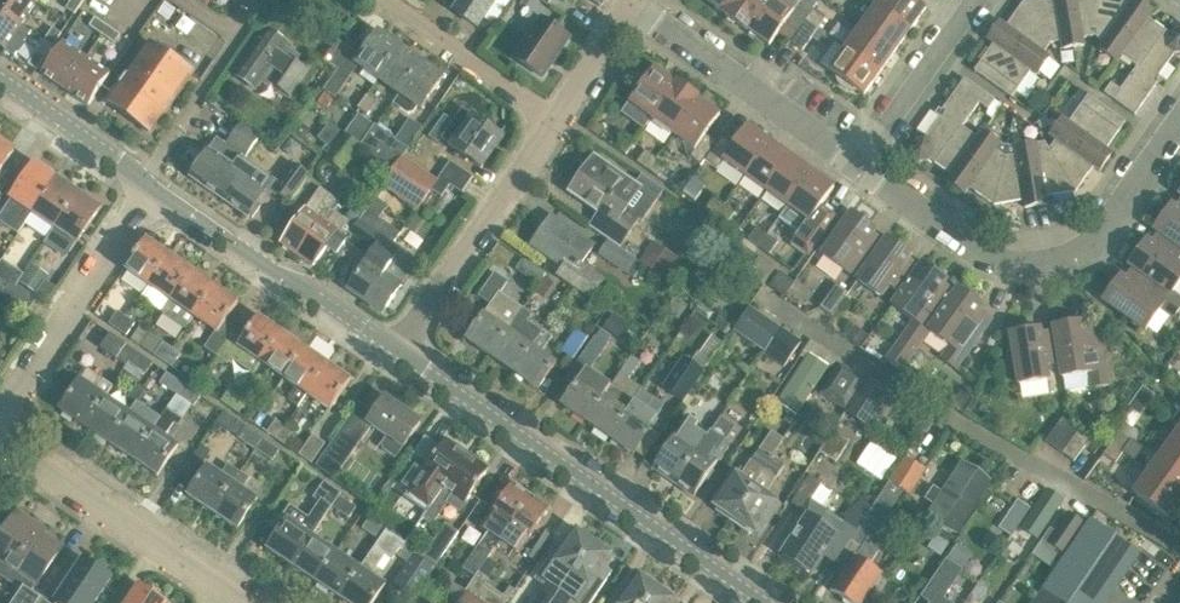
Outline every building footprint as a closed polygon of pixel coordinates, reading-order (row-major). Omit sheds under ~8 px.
[(36,4),(30,0),(0,0),(0,13),(20,27),(36,4)] [(83,2),(80,0),(71,0),(65,9),(74,15),(83,2)] [(452,11),(477,28),(496,0),(460,0),(452,11)] [(736,0),(705,0),(725,14),(725,15),(736,0)] [(725,15),(725,14),(724,15),(746,31),(747,30),(746,30),(768,0),(736,0),(725,15)] [(805,20),(812,10),(817,4),(811,0),(808,0),(799,3),(794,0),(768,0),(746,30),(747,30),(768,45),(777,33),(801,50),(809,40),(797,31),(805,20)] [(875,6),(909,31),(925,9),(913,0),(866,0),(875,6)] [(1075,0),(1031,0),(1023,1),(1049,44),(1061,42),(1056,18),(1078,14),(1075,0)] [(1061,42),(1062,49),(1073,48),(1083,46),(1082,38),(1093,36),(1102,0),(1075,0),(1078,14),(1056,18),(1061,42)] [(1093,36),(1103,43),(1098,49),(1116,62),(1120,55),(1135,36),(1117,23),(1129,6),(1122,0),(1102,0),(1093,36)] [(1120,55),(1136,67),(1138,68),(1164,30),(1147,18),(1151,11),(1135,0),(1133,0),(1129,6),(1117,23),(1135,36),(1120,55)] [(1043,53),(1049,44),(1023,1),(1005,26),(1024,40),(1012,57),(1030,70),(1036,75),(1049,58),(1043,53)] [(859,27),(894,52),(909,31),(875,6),(859,27)] [(817,29),(824,18),(812,10),(805,20),(817,29)] [(20,27),(0,13),(0,46),(5,50),(20,27)] [(102,36),(106,30),(108,28),(94,18),(89,27),(102,36)] [(540,77),(567,38),(541,19),(513,59),(540,77)] [(809,40),(817,29),(805,20),(797,31),(809,40)] [(1024,40),(1005,26),(999,22),(986,39),(993,44),(980,61),(1018,88),(1030,70),(1012,57),(1024,40)] [(879,73),(894,52),(859,27),(844,49),(879,73)] [(52,47),(61,34),(52,28),(44,41),(52,47)] [(114,44),(119,38),(120,36),(108,28),(106,30),(102,36),(114,44)] [(817,29),(812,38),(820,43),(825,35),(817,29)] [(257,91),(264,79),(290,97),(308,70),(295,61),(297,59),(284,46),(287,43),(267,30),(236,77),(257,91)] [(1136,67),(1119,90),(1110,83),(1103,93),(1134,115),(1157,83),(1154,81),(1158,76),(1153,72),(1161,62),(1165,65),(1174,53),(1179,52),(1179,32),(1179,31),(1170,33),(1169,34),(1164,30),(1138,68),(1136,67)] [(360,57),(355,64),(359,66),(365,70),(360,76),(372,85),(377,78),(399,48),(377,33),(360,57)] [(338,42),(325,61),(338,70),(352,51),(338,42)] [(66,90),(86,59),(62,43),(41,74),(66,90)] [(150,134),(192,73),(149,43),(107,104),(150,134)] [(399,48),(377,78),(399,93),(420,63),(399,48)] [(863,95),(879,73),(844,49),(829,70),(835,76),(838,82),(843,87),(849,90),(856,90),(863,95)] [(45,58),(36,52),(28,65),(36,71),(45,58)] [(86,59),(66,90),(89,106),(109,75),(86,59)] [(1011,98),(1018,88),(980,61),(973,71),(1011,98)] [(399,93),(392,103),(405,112),(412,102),(420,108),(432,91),(441,78),(420,63),(399,93)] [(676,84),(675,83),(654,68),(649,75),(642,78),(637,83),(634,89),(634,96),(629,103),(651,119),(676,84)] [(350,79),(338,70),(323,91),(336,99),(350,79)] [(960,125),(962,127),(978,103),(987,110),(994,100),(964,78),(941,110),(943,112),(939,117),(944,121),(937,132),(932,128),(923,140),(915,141),(910,148),(911,157),(918,162),(927,161),(928,159),(933,163),(960,125)] [(697,99),(698,99),(698,98),(676,82),(675,83),(676,84),(651,119),(672,134),(697,99)] [(1080,90),(1074,99),(1081,104),(1087,95),(1080,90)] [(1090,111),(1097,102),(1087,95),(1081,104),(1090,111)] [(358,109),(367,115),(377,102),(367,96),(358,109)] [(719,115),(698,99),(697,99),(672,134),(693,149),(687,157),(700,166),(704,161),(717,143),(705,134),(719,115)] [(1099,118),(1106,108),(1097,102),(1090,111),(1099,118)] [(1090,111),(1081,104),(1067,122),(1067,123),(1086,136),(1074,153),(1093,166),(1092,167),(1099,171),(1111,154),(1105,149),(1118,131),(1108,125),(1099,118),(1090,111)] [(1115,115),(1110,111),(1106,108),(1099,118),(1108,125),(1115,115)] [(473,118),(461,110),(453,121),(444,116),(429,137),(438,144),(441,139),(452,146),(481,167),(501,138),(473,118)] [(345,135),(344,135),(360,147),(375,126),(358,115),(345,135)] [(1118,131),(1124,122),(1115,115),(1108,125),(1118,131)] [(1067,123),(1067,122),(1061,118),(1049,135),(1055,140),(1049,148),(1048,150),(1074,192),(1092,167),(1093,166),(1074,153),(1086,136),(1067,123)] [(410,119),(395,140),(408,148),(422,128),(410,119)] [(208,148),(189,177),(222,200),(232,186),(224,180),(233,167),(234,168),(236,164),(238,161),(241,157),(243,155),(243,154),(246,156),(260,136),(240,123),(225,145),(216,138),(209,149),(208,148)] [(299,123),(292,133),(304,141),(311,131),(299,123)] [(329,123),(318,139),(333,150),(326,159),(343,172),(360,148),(360,147),(344,135),(345,135),(329,123)] [(977,138),(962,127),(960,125),(933,163),(950,175),(946,182),(963,194),(968,188),(967,187),(981,169),(964,157),(978,138),(977,138)] [(360,147),(360,148),(393,171),(401,158),(408,148),(395,140),(375,126),(360,147)] [(744,176),(769,141),(747,126),(733,145),(721,137),(717,143),(704,161),(716,169),(722,161),(744,176)] [(993,206),(1004,157),(1006,146),(999,144),(982,132),(977,138),(978,138),(964,157),(981,169),(967,187),(968,188),(993,206)] [(625,155),(633,143),(623,135),(614,147),(625,155)] [(765,191),(790,156),(769,141),(744,176),(765,191)] [(14,151),(0,142),(0,172),(14,151)] [(1036,152),(1039,174),(1020,178),(1024,200),(1023,201),(1024,208),(1045,205),(1044,197),(1074,192),(1048,150),(1049,148),(1045,142),(1035,144),(1036,152)] [(1036,152),(1035,144),(1014,147),(1006,146),(1004,157),(993,206),(1023,201),(1024,200),(1020,178),(1039,174),(1036,152)] [(646,170),(655,158),(644,150),(636,162),(646,170)] [(593,156),(568,192),(598,213),(589,227),(619,248),(638,220),(642,223),(663,191),(641,176),(635,185),(593,156)] [(786,206),(811,172),(790,156),(765,191),(786,206)] [(232,186),(222,200),(223,200),(229,204),(247,217),(248,215),(252,217),(261,205),(257,202),(269,185),(273,180),(262,172),(241,157),(238,161),(236,164),(234,168),(233,167),(224,180),(232,186)] [(393,171),(383,185),(417,208),(430,189),(436,182),(401,158),(393,171)] [(655,158),(646,170),(657,178),(666,165),(655,158)] [(436,182),(430,189),(441,197),(449,185),(462,193),(473,177),(450,161),(436,182)] [(29,210),(52,176),(34,164),(11,197),(13,198),(29,210)] [(289,202),(308,175),(308,174),(293,164),(274,191),(289,202)] [(811,172),(786,206),(807,221),(792,242),(807,253),(833,217),(819,207),(833,187),(811,172)] [(73,200),(78,193),(52,176),(29,210),(33,212),(53,225),(71,198),(73,200)] [(319,188),(281,245),(296,255),(328,210),(329,210),(330,209),(336,200),(319,188)] [(66,259),(100,209),(78,193),(73,200),(71,198),(53,225),(56,227),(44,244),(66,259)] [(714,217),(723,205),(713,197),(704,210),(714,217)] [(0,217),(0,222),(19,234),(33,212),(29,210),(13,198),(0,217)] [(374,199),(363,215),(374,222),(377,217),(379,214),(381,215),(386,207),(374,199)] [(1153,229),(1158,233),(1158,232),(1179,248),(1179,202),(1175,209),(1169,205),(1166,211),(1153,229)] [(723,205),(714,217),(725,225),(734,213),(723,205)] [(328,210),(296,255),(313,266),(326,247),(336,254),(346,240),(355,226),(330,209),(329,210),(328,210)] [(851,212),(821,255),(857,280),(883,243),(871,234),(874,229),(869,225),(851,212)] [(355,226),(346,240),(369,256),(347,289),(364,301),(400,247),(394,243),(401,233),(377,217),(374,222),(363,215),(355,226)] [(592,300),(606,280),(579,263),(591,246),(550,217),(530,244),(563,266),(555,276),(592,300)] [(757,247),(766,235),(756,227),(747,240),(757,247)] [(1127,264),(1133,268),(1170,294),(1179,280),(1179,265),(1176,262),(1178,259),(1179,257),(1179,248),(1158,232),(1158,233),(1149,245),(1144,241),(1140,246),(1127,264)] [(766,235),(757,247),(768,255),(777,242),(766,235)] [(883,243),(857,280),(880,297),(888,286),(900,294),(919,268),(918,268),(906,259),(910,254),(905,250),(886,237),(883,243)] [(148,285),(168,255),(147,241),(148,240),(146,239),(125,269),(126,270),(148,285)] [(625,273),(634,260),(607,242),(598,254),(625,273)] [(653,243),(640,261),(662,278),(676,259),(653,243)] [(400,247),(364,301),(382,313),(401,284),(398,282),(406,271),(407,272),(417,258),(400,247)] [(171,300),(191,271),(168,255),(148,285),(171,300)] [(0,263),(0,277),(7,282),(8,279),(17,285),(24,274),(2,260),(0,263)] [(518,271),(540,285),(544,278),(547,274),(525,260),(518,271)] [(911,325),(886,360),(894,366),(900,370),(928,331),(954,294),(953,293),(943,286),(947,281),(940,276),(922,262),(919,266),(918,268),(919,268),(900,294),(892,305),(914,321),(911,325)] [(34,265),(21,284),(36,293),(48,275),(34,265)] [(1102,300),(1125,316),(1144,330),(1160,308),(1162,309),(1173,317),(1179,307),(1179,301),(1172,295),(1170,294),(1133,268),(1125,279),(1124,280),(1119,276),(1115,281),(1107,293),(1102,300)] [(191,271),(171,300),(163,312),(186,327),(194,316),(214,286),(191,271)] [(780,273),(770,286),(784,296),(794,283),(780,273)] [(489,356),(507,330),(522,308),(499,293),(506,282),(494,274),(479,296),(490,304),(465,340),(489,356)] [(554,284),(544,278),(540,285),(535,292),(545,298),(554,284)] [(17,285),(8,279),(7,282),(0,292),(0,297),(27,315),(38,299),(17,285)] [(831,316),(848,293),(835,284),(818,308),(831,316)] [(236,301),(214,286),(194,316),(216,331),(216,332),(204,348),(216,356),(235,328),(225,322),(238,302),(237,301),(236,301)] [(954,294),(928,331),(950,347),(941,359),(955,369),(990,319),(977,310),(981,305),(976,301),(957,288),(953,293),(954,294)] [(734,331),(765,352),(780,329),(781,327),(750,307),(734,331)] [(531,347),(542,332),(527,322),(532,315),(522,308),(507,330),(489,356),(512,373),(530,346),(531,347)] [(118,330),(127,317),(119,311),(110,324),(118,330)] [(614,313),(604,328),(622,340),(632,326),(614,313)] [(261,362),(281,332),(260,318),(260,317),(258,316),(245,335),(235,328),(216,356),(228,364),(231,360),(253,375),(261,363),(261,362)] [(127,317),(118,330),(126,335),(135,323),(127,317)] [(1075,322),(1052,326),(1053,332),(1054,332),(1059,364),(1061,378),(1062,378),(1089,373),(1091,388),(1108,386),(1098,325),(1082,328),(1081,321),(1075,322)] [(724,322),(720,328),(728,334),(733,327),(724,322)] [(854,327),(847,337),(850,339),(859,346),(864,338),(866,336),(854,327)] [(1032,329),(1009,333),(1018,385),(1047,380),(1045,366),(1059,364),(1054,332),(1053,332),(1039,335),(1038,328),(1032,329)] [(765,352),(763,354),(783,367),(800,343),(780,329),(765,352)] [(572,360),(587,338),(575,330),(560,352),(572,360)] [(541,354),(552,337),(543,331),(542,332),(531,347),(530,346),(512,373),(536,389),(554,363),(541,354)] [(284,378),(304,348),(281,332),(261,362),(261,363),(284,378)] [(115,360),(125,345),(110,335),(100,349),(115,360)] [(591,366),(606,344),(594,336),(579,358),(591,366)] [(830,369),(837,358),(809,340),(802,351),(808,355),(777,404),(790,412),(785,421),(791,425),(828,368),(830,369)] [(163,361),(172,348),(164,342),(155,355),(163,361)] [(125,345),(115,360),(125,366),(126,366),(128,362),(135,352),(125,345)] [(172,348),(163,361),(172,367),(181,354),(172,348)] [(299,406),(306,395),(307,394),(327,364),(304,348),(284,378),(297,387),(288,399),(299,406)] [(128,362),(126,366),(128,362),(144,374),(151,363),(135,352),(128,362)] [(683,356),(662,388),(682,403),(684,403),(705,372),(704,371),(710,362),(698,353),(692,363),(683,356)] [(640,362),(631,356),(619,374),(628,380),(640,362)] [(306,395),(330,412),(351,381),(327,364),(307,394),(306,395)] [(844,409),(863,380),(839,365),(820,394),(844,409)] [(84,427),(112,386),(88,369),(60,411),(84,427)] [(585,422),(609,385),(586,369),(561,405),(585,422)] [(161,383),(177,395),(184,385),(167,373),(161,383)] [(867,425),(888,393),(868,380),(846,412),(867,425)] [(184,385),(177,395),(194,406),(201,396),(184,385)] [(608,438),(633,402),(609,385),(585,422),(608,438)] [(108,443),(128,413),(105,398),(113,386),(112,386),(84,427),(108,443)] [(1134,397),(1146,406),(1154,395),(1142,386),(1134,397)] [(230,407),(239,394),(231,389),(222,401),(230,407)] [(962,391),(953,405),(962,410),(971,396),(962,391)] [(633,402),(608,438),(631,454),(649,428),(663,407),(641,392),(634,402),(633,402)] [(239,394),(230,407),(239,413),(248,400),(239,394)] [(1139,416),(1146,406),(1134,397),(1126,407),(1134,413),(1139,416)] [(374,413),(368,421),(373,424),(388,435),(382,444),(382,449),(394,457),(402,445),(404,446),(420,423),(385,398),(374,413)] [(122,453),(132,460),(152,430),(161,418),(136,401),(128,413),(108,443),(122,453)] [(360,403),(316,466),(335,479),(373,424),(368,421),(374,413),(360,403)] [(1178,428),(1179,430),(1179,409),(1170,423),(1178,428)] [(152,430),(132,460),(157,476),(177,447),(164,438),(174,423),(179,427),(182,421),(166,410),(161,418),(152,430)] [(675,484),(699,449),(710,433),(686,417),(652,468),(675,484)] [(676,484),(693,497),(728,445),(725,443),(735,428),(720,418),(710,433),(699,449),(676,484)] [(1060,453),(1077,430),(1061,418),(1044,442),(1060,453)] [(275,438),(284,426),(276,420),(267,433),(275,438)] [(284,426),(275,438),(284,445),(293,432),(284,426)] [(255,450),(262,439),(245,427),(237,438),(255,450)] [(1179,462),(1179,430),(1178,428),(1163,450),(1179,462)] [(1077,430),(1060,453),(1073,462),(1089,438),(1077,430)] [(734,473),(712,505),(717,509),(717,513),(724,518),(728,516),(731,518),(733,514),(753,486),(757,479),(759,476),(772,457),(784,439),(772,432),(752,461),(751,460),(740,477),(734,473)] [(835,462),(849,443),(833,432),(820,452),(835,462)] [(1109,444),(1122,452),(1129,442),(1117,433),(1109,444)] [(299,455),(312,463),(325,443),(312,435),(299,455)] [(262,439),(255,450),(271,461),(278,451),(262,439)] [(452,441),(447,442),(444,440),(422,474),(415,469),(403,486),(410,491),(404,500),(425,514),(431,506),(443,488),(466,455),(459,450),(458,445),(452,441)] [(1114,463),(1122,452),(1109,444),(1102,454),(1114,463)] [(201,445),(180,475),(191,482),(212,452),(201,445)] [(1163,450),(1148,471),(1179,494),(1179,462),(1163,450)] [(474,461),(466,455),(443,488),(431,506),(425,514),(423,518),(431,524),(446,503),(458,512),(487,470),(486,468),(485,464),(479,460),(474,461)] [(733,514),(731,518),(739,524),(740,528),(748,535),(752,533),(755,535),(777,502),(765,494),(785,465),(772,457),(759,476),(757,479),(753,486),(733,514)] [(906,458),(891,481),(905,491),(909,494),(925,469),(906,458)] [(955,533),(989,482),(961,464),(941,494),(932,488),(925,499),(934,505),(927,515),(955,533)] [(212,513),(239,472),(228,465),(221,475),(208,466),(187,497),(212,513)] [(1179,499),(1179,494),(1148,471),(1132,493),(1167,518),(1179,499)] [(236,530),(257,500),(243,490),(250,479),(239,472),(212,513),(236,530)] [(787,543),(780,555),(805,572),(810,575),(823,555),(835,563),(836,562),(850,541),(856,532),(873,508),(861,500),(854,505),(842,522),(811,502),(822,483),(810,476),(791,504),(807,515),(787,543)] [(832,592),(843,599),(843,602),(861,602),(881,573),(875,569),(869,565),(879,550),(883,544),(875,538),(874,537),(905,491),(891,481),(873,508),(856,532),(850,541),(836,562),(835,563),(846,570),(832,592)] [(285,523),(266,550),(291,567),(312,536),(319,526),(332,507),(339,496),(340,494),(325,484),(314,500),(320,504),(310,519),(290,505),(289,507),(280,520),(285,523)] [(463,569),(475,577),(478,574),(495,549),(510,527),(530,497),(512,484),(481,528),(487,532),(463,569)] [(1046,490),(1020,528),(1037,538),(1062,500),(1046,490)] [(339,496),(332,507),(349,518),(356,507),(339,496)] [(518,553),(527,540),(528,538),(534,531),(549,509),(530,497),(510,527),(495,549),(509,558),(514,551),(518,553)] [(1014,507),(994,537),(1006,545),(1026,515),(1014,507)] [(1068,515),(1066,513),(1052,533),(1055,535),(1049,543),(1062,552),(1082,523),(1069,514),(1068,515)] [(368,519),(361,529),(379,540),(385,530),(368,518),(368,519)] [(1089,519),(1032,602),(1105,602),(1139,553),(1089,519)] [(42,600),(31,593),(35,585),(36,586),(61,548),(41,534),(39,538),(12,520),(0,538),(0,576),(18,588),(19,586),(22,588),(12,602),(39,602),(42,600)] [(424,557),(437,566),(459,533),(445,524),(424,557)] [(534,531),(528,538),(544,549),(555,532),(549,528),(543,537),(534,531)] [(339,599),(345,602),(373,602),(385,585),(371,575),(384,554),(391,559),(394,554),(407,563),(415,550),(402,541),(385,530),(379,540),(361,568),(360,568),(339,599)] [(532,602),(551,602),(592,542),(590,540),(589,536),(582,532),(578,532),(574,530),(542,577),(547,581),(532,602)] [(312,536),(291,567),(300,573),(315,583),(336,552),(312,536)] [(551,602),(587,602),(606,574),(601,571),(611,555),(608,553),(607,549),(600,544),(596,545),(592,542),(551,602)] [(336,552),(315,583),(339,599),(360,568),(336,552)] [(393,585),(414,600),(425,584),(434,571),(436,567),(415,553),(408,564),(393,585)] [(941,599),(961,570),(945,559),(920,597),(929,602),(947,602),(941,599)] [(110,579),(83,561),(56,601),(59,602),(94,602),(110,579)] [(434,571),(425,584),(434,590),(443,577),(434,571)] [(484,602),(507,602),(509,600),(485,585),(488,580),(478,574),(475,577),(467,591),(484,602)] [(657,588),(654,586),(654,582),(646,576),(642,578),(638,575),(633,581),(618,602),(646,602),(657,588)] [(165,602),(139,585),(127,602),(165,602)] [(675,600),(672,599),(672,593),(664,588),(660,590),(657,588),(646,602),(673,602),(675,600)] [(467,591),(460,602),(484,602),(467,591)]
